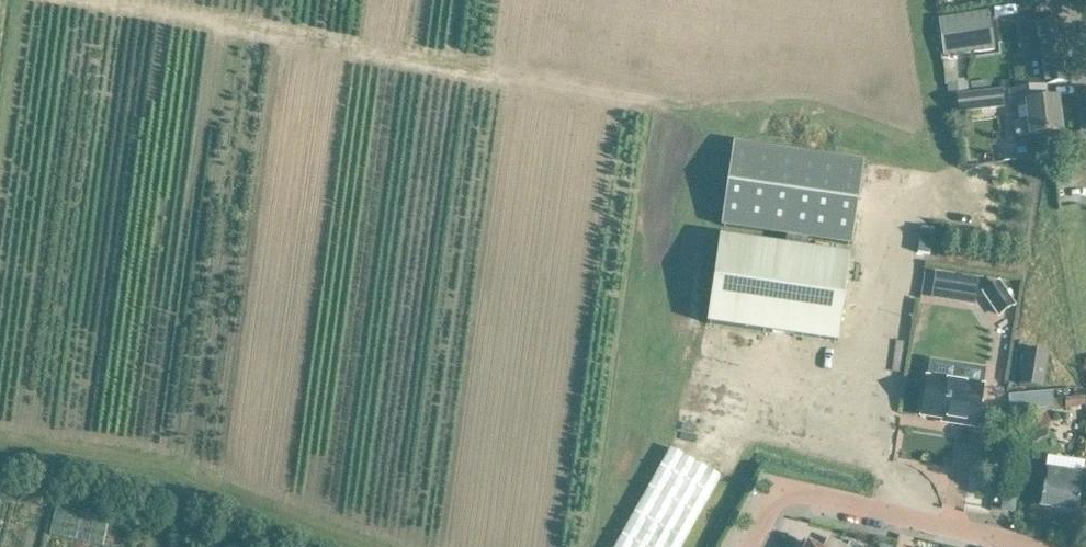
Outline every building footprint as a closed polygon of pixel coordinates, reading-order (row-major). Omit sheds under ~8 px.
[(986,13),(949,19),(938,20),(944,57),(992,49),(986,13)] [(1031,56),(1023,57),(1028,89),(1029,89),(1040,87),(1046,87),(1068,84),(1059,23),(1037,26),(1027,27),(1031,55),(1031,56)] [(948,99),(970,96),(968,80),(946,82),(948,99)] [(1040,87),(1019,90),(1010,91),(1012,107),(1026,105),(1028,121),(1014,123),(1015,137),(1030,135),(1030,136),(1061,132),(1058,100),(1042,102),(1040,87)] [(970,96),(948,99),(950,114),(1002,107),(1000,92),(970,96)] [(851,246),(863,162),(733,143),(721,227),(851,246)] [(838,344),(851,256),(719,237),(706,325),(838,344)] [(1016,307),(999,282),(982,294),(998,318),(1016,307)] [(1048,353),(1024,349),(1018,385),(1043,388),(1048,353)] [(925,395),(922,416),(959,422),(958,425),(977,428),(980,406),(983,387),(986,369),(931,360),(928,379),(925,395)] [(1065,399),(1066,409),(1085,406),(1085,401),(1085,397),(1065,399)] [(671,449),(615,546),(681,546),(721,478),(671,449)] [(1045,469),(1040,509),(1077,514),(1083,474),(1084,465),(1085,460),(1047,455),(1047,460),(1045,469)] [(622,460),(618,478),(629,481),(633,463),(622,460)] [(1003,499),(1001,511),(1014,513),(1016,500),(1003,499)]
